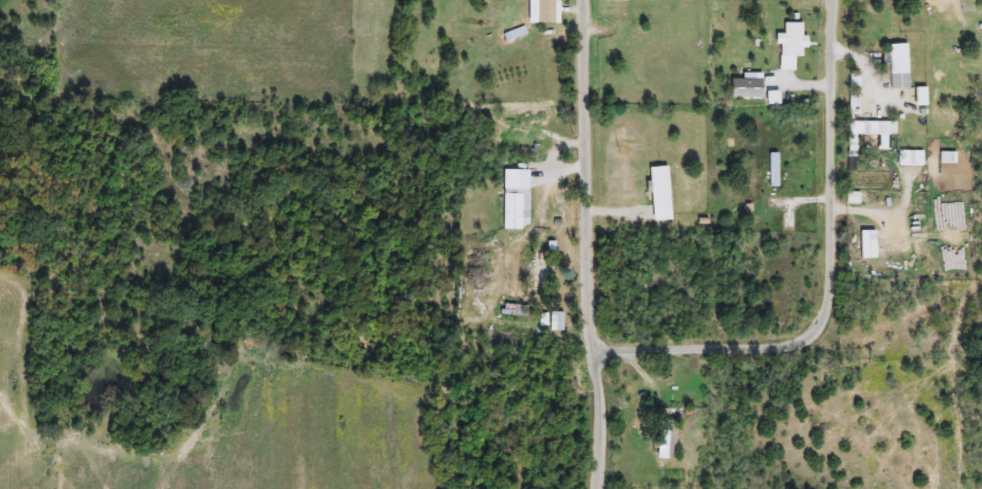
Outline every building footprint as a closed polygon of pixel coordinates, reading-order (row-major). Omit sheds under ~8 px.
[(779,57),(779,35),(804,35),(804,57),(779,57)] [(907,89),(886,89),(886,44),(907,44),(907,89)] [(875,134),(846,134),(846,121),(888,122),(888,150),(875,150),(875,134)] [(895,166),(895,151),(919,151),(919,166),(895,166)] [(765,187),(765,153),(777,153),(777,187),(765,187)] [(646,168),(665,168),(665,203),(646,203),(646,168)] [(546,264),(546,280),(540,280),(540,290),(522,290),(522,264),(546,264)] [(674,459),(654,459),(654,421),(674,421),(674,459)]
